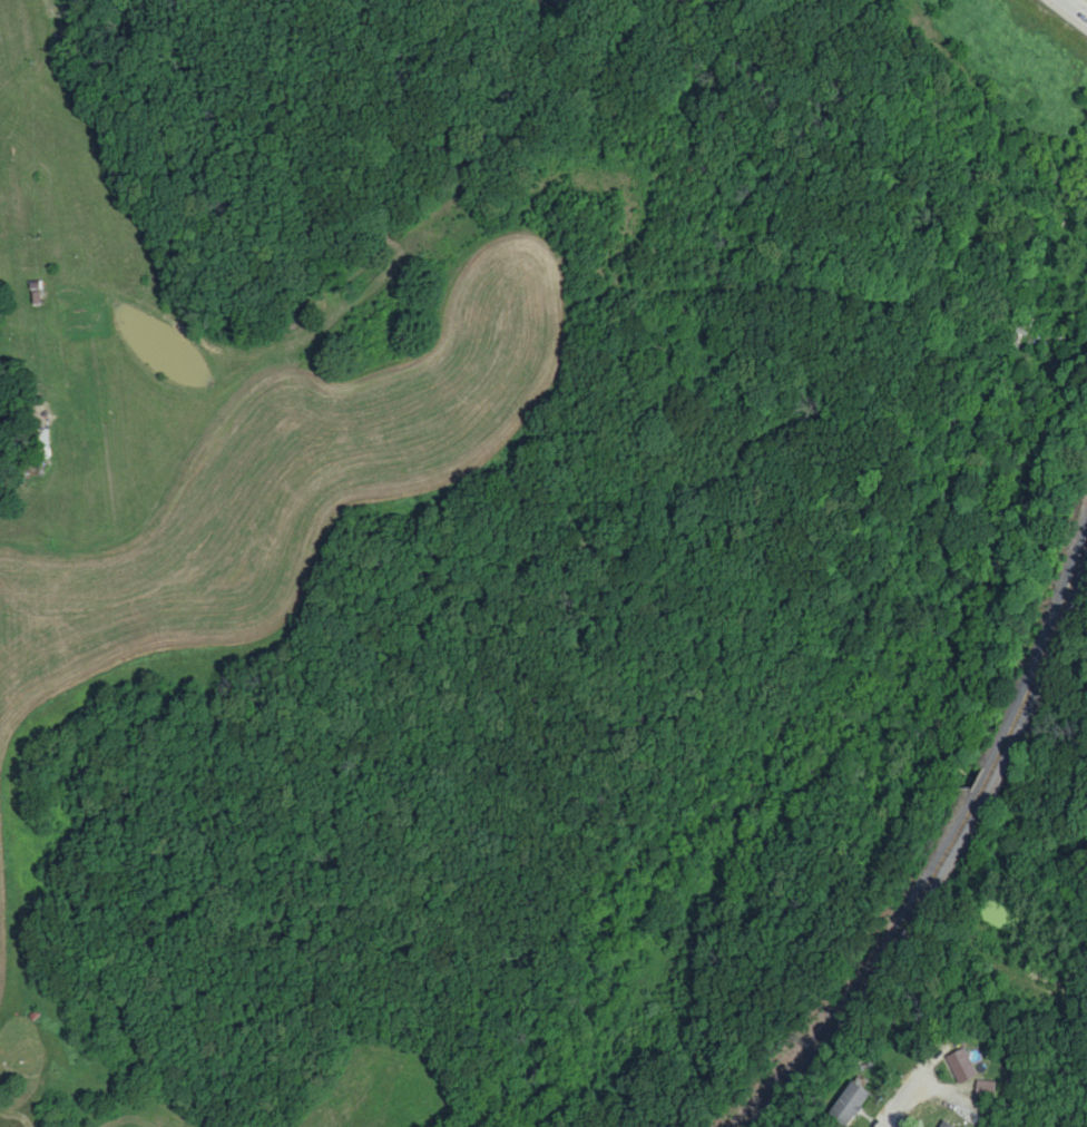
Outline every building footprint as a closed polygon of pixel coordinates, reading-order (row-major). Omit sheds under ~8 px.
[(977,1074),(964,1046),(945,1055),(958,1083),(977,1074)] [(827,1115),(846,1126),(869,1092),(850,1079),(827,1115)] [(976,1095),(996,1096),(996,1080),(976,1080),(976,1095)]
